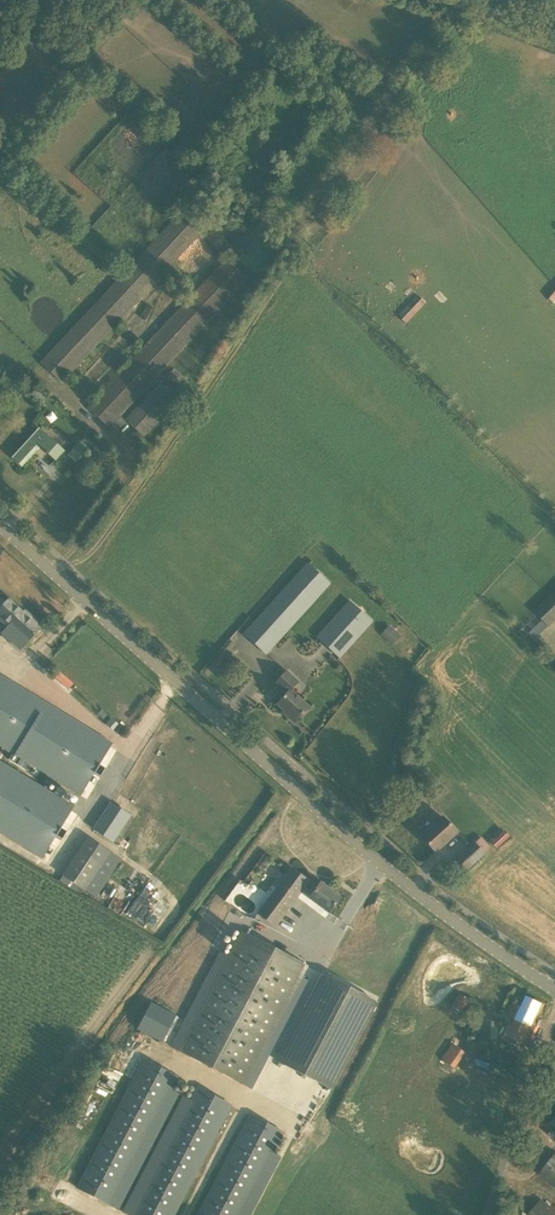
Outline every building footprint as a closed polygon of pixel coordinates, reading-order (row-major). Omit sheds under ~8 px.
[(200,234),(179,214),(40,363),(61,383),(200,234)] [(119,416),(247,279),(226,260),(88,408),(115,433),(125,422),(119,416)] [(409,325),(428,302),(422,297),(403,320),(409,325)] [(188,382),(174,368),(166,377),(181,391),(188,382)] [(144,437),(178,399),(161,383),(126,420),(144,437)] [(55,460),(63,451),(39,429),(12,458),(22,466),(40,446),(55,460)] [(86,436),(81,441),(68,455),(76,463),(93,443),(86,436)] [(244,634),(266,654),(330,583),(308,563),(244,634)] [(535,612),(549,626),(554,620),(554,593),(535,612)] [(41,627),(25,611),(23,613),(8,600),(0,609),(0,619),(8,627),(2,633),(20,649),(26,643),(41,627)] [(340,659),(373,621),(349,600),(316,637),(340,659)] [(401,636),(389,626),(381,635),(392,646),(401,636)] [(294,723),(309,707),(291,691),(298,682),(286,671),(275,684),(286,694),(277,704),(288,714),(286,716),(294,723)] [(70,688),(75,682),(63,674),(58,680),(70,688)] [(0,675),(0,744),(83,794),(114,743),(0,675)] [(45,857),(76,806),(0,760),(0,829),(45,857)] [(110,802),(92,829),(113,843),(131,815),(110,802)] [(442,817),(421,837),(435,852),(457,833),(442,817)] [(121,849),(127,840),(122,836),(115,845),(121,849)] [(85,890),(110,852),(88,837),(63,876),(85,890)] [(475,843),(465,851),(456,860),(466,870),(484,853),(475,843)] [(308,883),(308,882),(291,869),(258,913),(275,926),(302,891),(308,883)] [(308,883),(302,891),(310,897),(309,898),(329,913),(340,898),(321,883),(316,889),(308,883)] [(306,967),(307,966),(242,932),(242,933),(193,1025),(151,1003),(137,1029),(245,1085),(245,1084),(306,967)] [(332,1089),(331,1088),(370,1013),(376,1003),(376,1002),(323,974),(322,975),(323,975),(278,1061),(277,1060),(277,1061),(331,1090),(332,1089)] [(452,1005),(460,1011),(468,999),(459,994),(452,1005)] [(508,1037),(523,1044),(542,1004),(527,996),(508,1037)] [(452,1043),(441,1058),(453,1067),(464,1052),(452,1043)] [(177,1077),(155,1066),(144,1060),(78,1188),(110,1205),(177,1077)] [(198,1088),(132,1214),(173,1214),(230,1105),(198,1088)] [(283,1132),(250,1115),(198,1214),(240,1214),(283,1132)] [(539,1174),(554,1187),(554,1154),(539,1174)] [(529,1214),(554,1214),(554,1211),(540,1200),(529,1214)]
